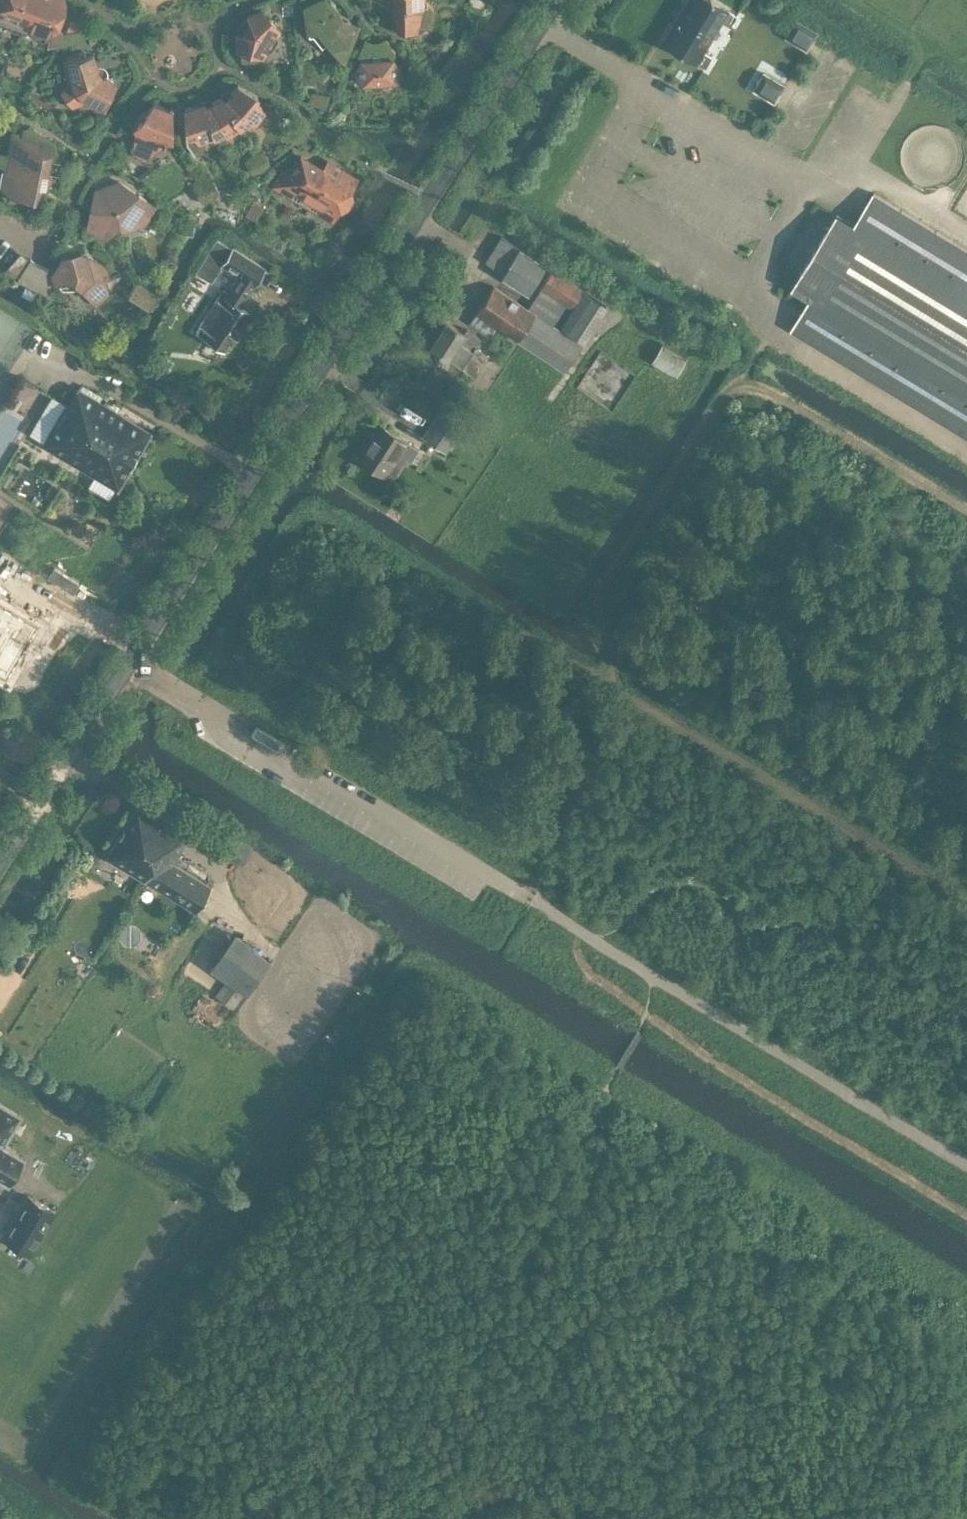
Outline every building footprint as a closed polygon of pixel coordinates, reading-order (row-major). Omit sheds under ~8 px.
[(26,27),(38,9),(41,0),(0,0),(0,17),(26,27)] [(66,11),(65,0),(41,0),(38,9),(26,27),(50,35),(60,26),(59,23),(63,12),(66,11)] [(306,6),(309,29),(309,35),(313,35),(323,46),(330,40),(342,54),(343,54),(344,53),(346,54),(354,31),(343,27),(345,22),(330,4),(320,0),(306,6)] [(390,4),(396,22),(392,23),(392,29),(418,28),(419,25),(429,25),(434,5),(430,0),(378,0),(390,4)] [(468,4),(482,10),(486,0),(469,0),(468,4)] [(663,41),(680,51),(679,52),(681,53),(682,52),(706,67),(712,56),(704,51),(722,20),(731,26),(737,15),(712,0),(713,0),(688,0),(663,41)] [(279,38),(276,34),(279,29),(262,9),(248,15),(250,20),(243,33),(237,33),(238,48),(241,49),(242,60),(255,63),(257,53),(263,54),(267,49),(272,50),(279,38)] [(817,31),(796,19),(786,36),(807,49),(817,31)] [(85,40),(83,29),(72,31),(74,42),(85,40)] [(65,32),(59,45),(74,42),(72,31),(65,32)] [(399,79),(402,72),(393,58),(396,53),(386,38),(380,42),(380,45),(373,45),(373,42),(366,39),(358,56),(362,60),(356,71),(363,82),(373,81),(376,84),(382,84),(385,80),(399,79)] [(94,54),(86,56),(81,58),(80,55),(65,60),(70,82),(63,92),(73,104),(84,100),(105,109),(113,95),(110,94),(117,82),(106,74),(101,76),(97,71),(100,66),(94,54)] [(785,84),(764,72),(754,89),(775,101),(785,84)] [(249,121),(255,124),(266,111),(256,98),(258,94),(239,84),(226,98),(225,99),(238,111),(234,116),(242,126),(249,121)] [(312,91),(308,101),(326,107),(331,94),(312,91)] [(225,133),(228,135),(242,126),(234,116),(238,111),(225,99),(226,98),(222,95),(208,105),(207,105),(217,120),(212,124),(216,135),(225,133)] [(208,105),(205,101),(185,108),(187,143),(195,155),(196,154),(195,153),(204,145),(202,140),(216,135),(212,124),(217,120),(207,105),(208,105)] [(173,140),(172,110),(155,102),(142,118),(138,117),(132,125),(137,129),(134,151),(146,159),(162,143),(164,144),(166,142),(166,140),(173,140)] [(51,160),(60,158),(55,140),(49,139),(44,136),(45,135),(31,126),(25,128),(23,134),(13,132),(8,154),(8,155),(48,174),(48,173),(51,160)] [(271,162),(264,151),(254,154),(263,170),(271,162)] [(48,173),(48,174),(8,155),(8,154),(0,153),(0,164),(6,167),(2,186),(13,195),(36,200),(43,185),(48,187),(53,175),(48,173)] [(254,154),(247,161),(253,172),(263,170),(254,154)] [(291,174),(284,169),(274,185),(293,196),(296,191),(303,195),(301,198),(312,204),(313,201),(330,172),(324,169),(308,159),(304,167),(297,163),(291,174)] [(346,170),(329,161),(324,169),(330,172),(313,201),(322,207),(324,214),(333,219),(341,207),(347,205),(352,197),(351,190),(358,178),(345,171),(346,170)] [(158,206),(120,180),(95,189),(93,202),(95,205),(94,213),(90,215),(87,229),(105,239),(121,227),(125,230),(138,226),(140,222),(147,222),(158,206)] [(220,192),(214,181),(204,183),(212,199),(220,192)] [(204,183),(196,191),(202,202),(212,199),(204,183)] [(856,224),(838,213),(793,287),(811,297),(792,329),(966,435),(966,248),(875,192),(856,224)] [(265,205),(254,199),(246,213),(256,219),(265,205)] [(519,246),(501,234),(484,260),(502,273),(500,276),(528,293),(547,264),(520,245),(519,246)] [(231,351),(256,313),(243,304),(265,267),(217,238),(195,274),(211,284),(222,265),(238,275),(228,291),(223,287),(217,298),(197,329),(212,338),(231,351)] [(72,278),(97,305),(110,293),(106,278),(111,277),(107,264),(88,254),(71,259),(63,256),(54,269),(41,264),(32,286),(48,293),(54,283),(72,278)] [(41,264),(31,258),(19,278),(32,286),(41,264)] [(494,284),(468,323),(489,337),(496,327),(564,372),(584,343),(554,324),(567,305),(572,308),(561,326),(585,342),(609,305),(586,289),(553,268),(529,307),(494,284)] [(159,293),(138,280),(130,294),(150,307),(159,293)] [(447,318),(429,346),(462,367),(475,375),(490,353),(477,344),(481,338),(468,327),(465,331),(447,318)] [(688,356),(663,341),(650,362),(676,377),(688,356)] [(120,488),(155,431),(80,386),(69,404),(53,395),(30,433),(44,441),(43,442),(120,488)] [(442,405),(421,438),(445,453),(466,420),(442,405)] [(386,473),(393,478),(406,458),(411,462),(419,450),(380,423),(356,457),(384,476),(386,473)] [(9,673),(40,621),(0,597),(0,668),(9,673)] [(197,913),(212,885),(175,862),(191,836),(137,804),(105,857),(197,913)] [(241,866),(248,854),(214,831),(208,844),(241,866)] [(215,996),(234,1009),(272,958),(238,934),(217,964),(230,973),(215,996)] [(26,1158),(6,1145),(24,1115),(0,1101),(0,1180),(8,1185),(26,1158)] [(56,1211),(28,1194),(4,1236),(31,1252),(56,1211)] [(155,1195),(149,1205),(160,1212),(166,1201),(155,1195)]
